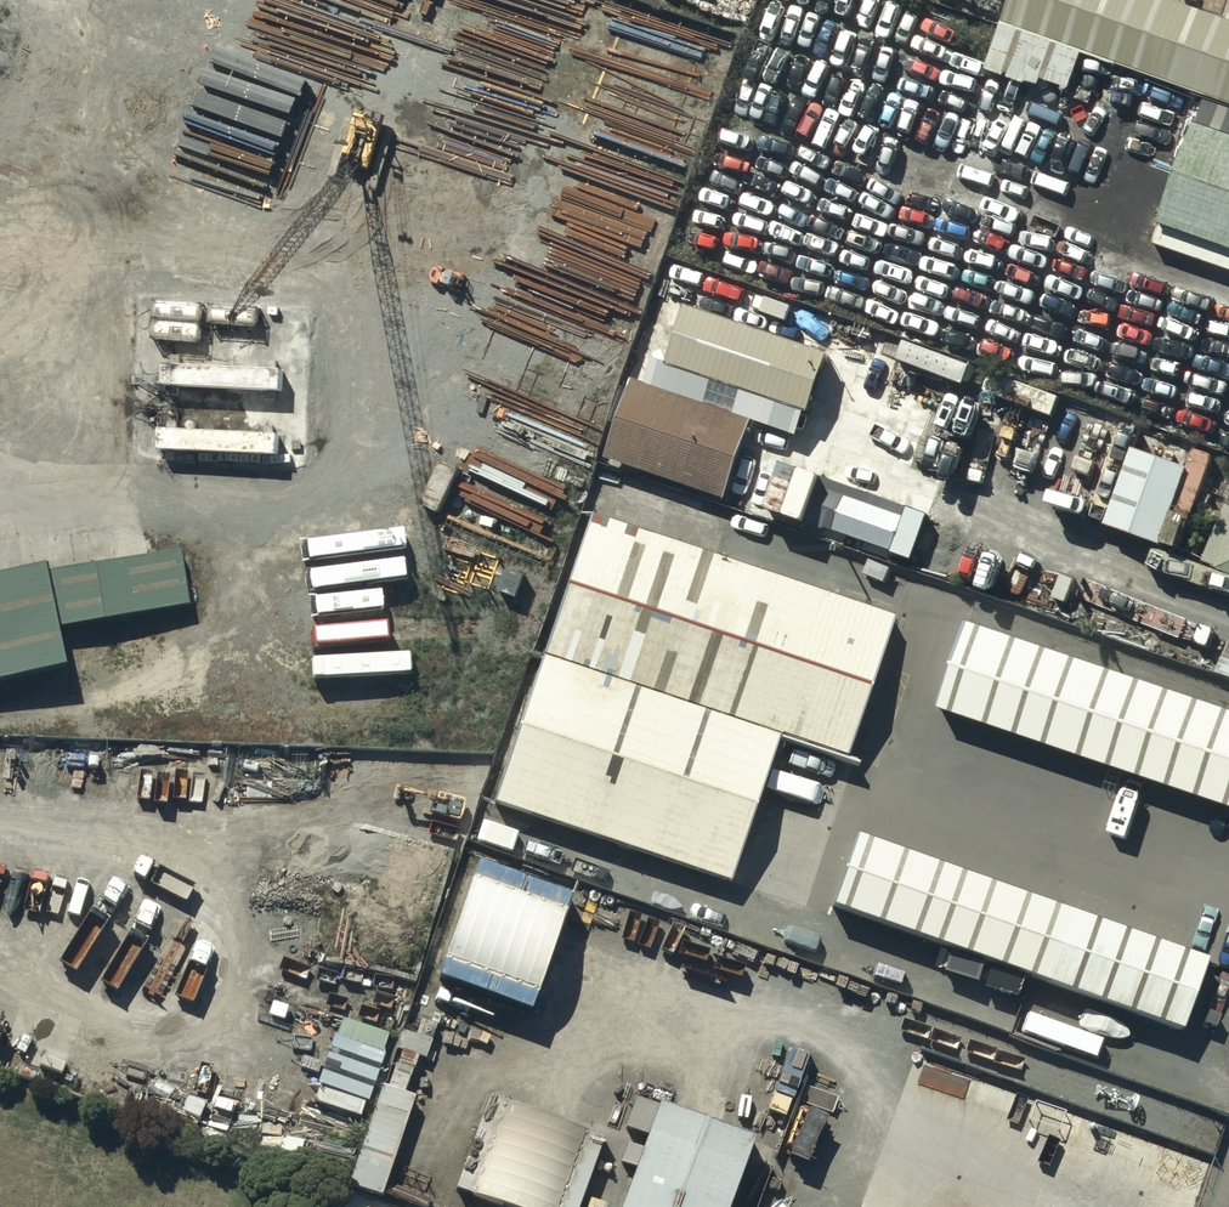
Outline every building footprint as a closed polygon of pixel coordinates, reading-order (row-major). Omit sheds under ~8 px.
[(309,17),(316,0),(261,0),(309,17)] [(326,24),(414,56),(434,0),(335,0),(326,24)] [(970,44),(1093,84),(1107,42),(1228,81),(1228,0),(984,0),(970,44)] [(9,62),(0,58),(0,85),(9,62)] [(1184,101),(1150,205),(1228,231),(1228,116),(1184,101)] [(785,397),(802,346),(697,311),(680,362),(785,397)] [(635,380),(607,454),(727,493),(751,418),(635,380)] [(1123,424),(1088,513),(1180,547),(1214,455),(1196,449),(1194,456),(1173,448),(1170,456),(1136,443),(1140,430),(1123,424)] [(560,463),(473,431),(440,522),(527,553),(560,463)] [(845,495),(833,528),(892,549),(904,516),(845,495)] [(1203,559),(1228,569),(1228,504),(1226,503),(1203,559)] [(908,614),(597,513),(546,669),(856,771),(908,614)] [(68,675),(59,633),(187,608),(176,550),(0,584),(0,689),(68,675)] [(957,595),(928,683),(1228,782),(1228,683),(957,595)] [(489,639),(396,632),(389,728),(482,735),(489,639)] [(769,742),(546,669),(498,814),(721,887),(769,742)] [(840,808),(816,878),(1181,997),(1204,927),(840,808)] [(630,1076),(589,1200),(610,1206),(704,1206),(736,1111),(630,1076)]
